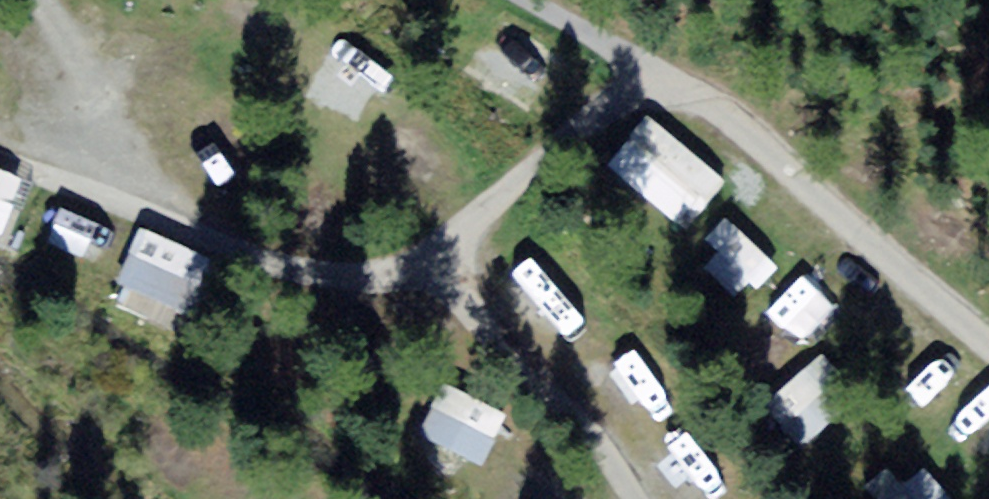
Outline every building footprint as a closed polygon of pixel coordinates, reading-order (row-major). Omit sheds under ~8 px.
[(503,16),(466,70),(531,113),(568,60),(503,16)] [(369,129),(394,74),(325,43),(300,98),(369,129)] [(606,168),(690,233),(730,181),(645,117),(606,168)] [(4,241),(28,182),(0,170),(0,239),(4,241)] [(701,250),(744,299),(777,270),(734,221),(701,250)] [(135,233),(117,296),(206,322),(224,259),(135,233)] [(775,397),(806,439),(858,401),(827,359),(775,397)] [(443,385),(420,440),(486,468),(510,414),(443,385)]
